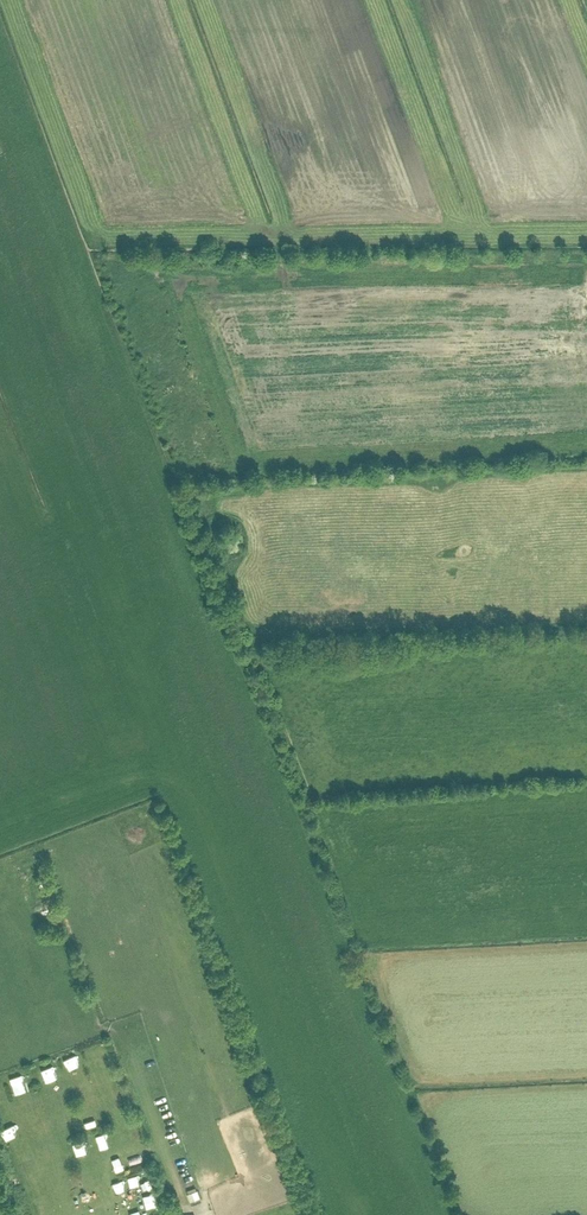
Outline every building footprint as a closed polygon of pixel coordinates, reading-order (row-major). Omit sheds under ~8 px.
[(4,1108),(10,1104),(0,1089),(0,1103),(4,1108)] [(124,1091),(116,1095),(121,1105),(129,1101),(124,1091)] [(16,1118),(2,1123),(5,1132),(19,1127),(16,1118)] [(134,1122),(125,1124),(128,1137),(137,1135),(134,1122)] [(104,1148),(113,1142),(106,1129),(97,1135),(104,1148)] [(187,1151),(180,1155),(184,1162),(191,1157),(187,1151)] [(32,1166),(22,1167),(23,1175),(34,1173),(32,1166)] [(132,1174),(119,1175),(120,1188),(133,1186),(132,1174)] [(28,1190),(33,1203),(46,1198),(41,1186),(28,1190)] [(201,1186),(194,1187),(195,1197),(202,1196),(201,1186)] [(150,1207),(162,1205),(159,1188),(147,1190),(150,1207)] [(224,1194),(228,1203),(238,1198),(234,1189),(224,1194)]
